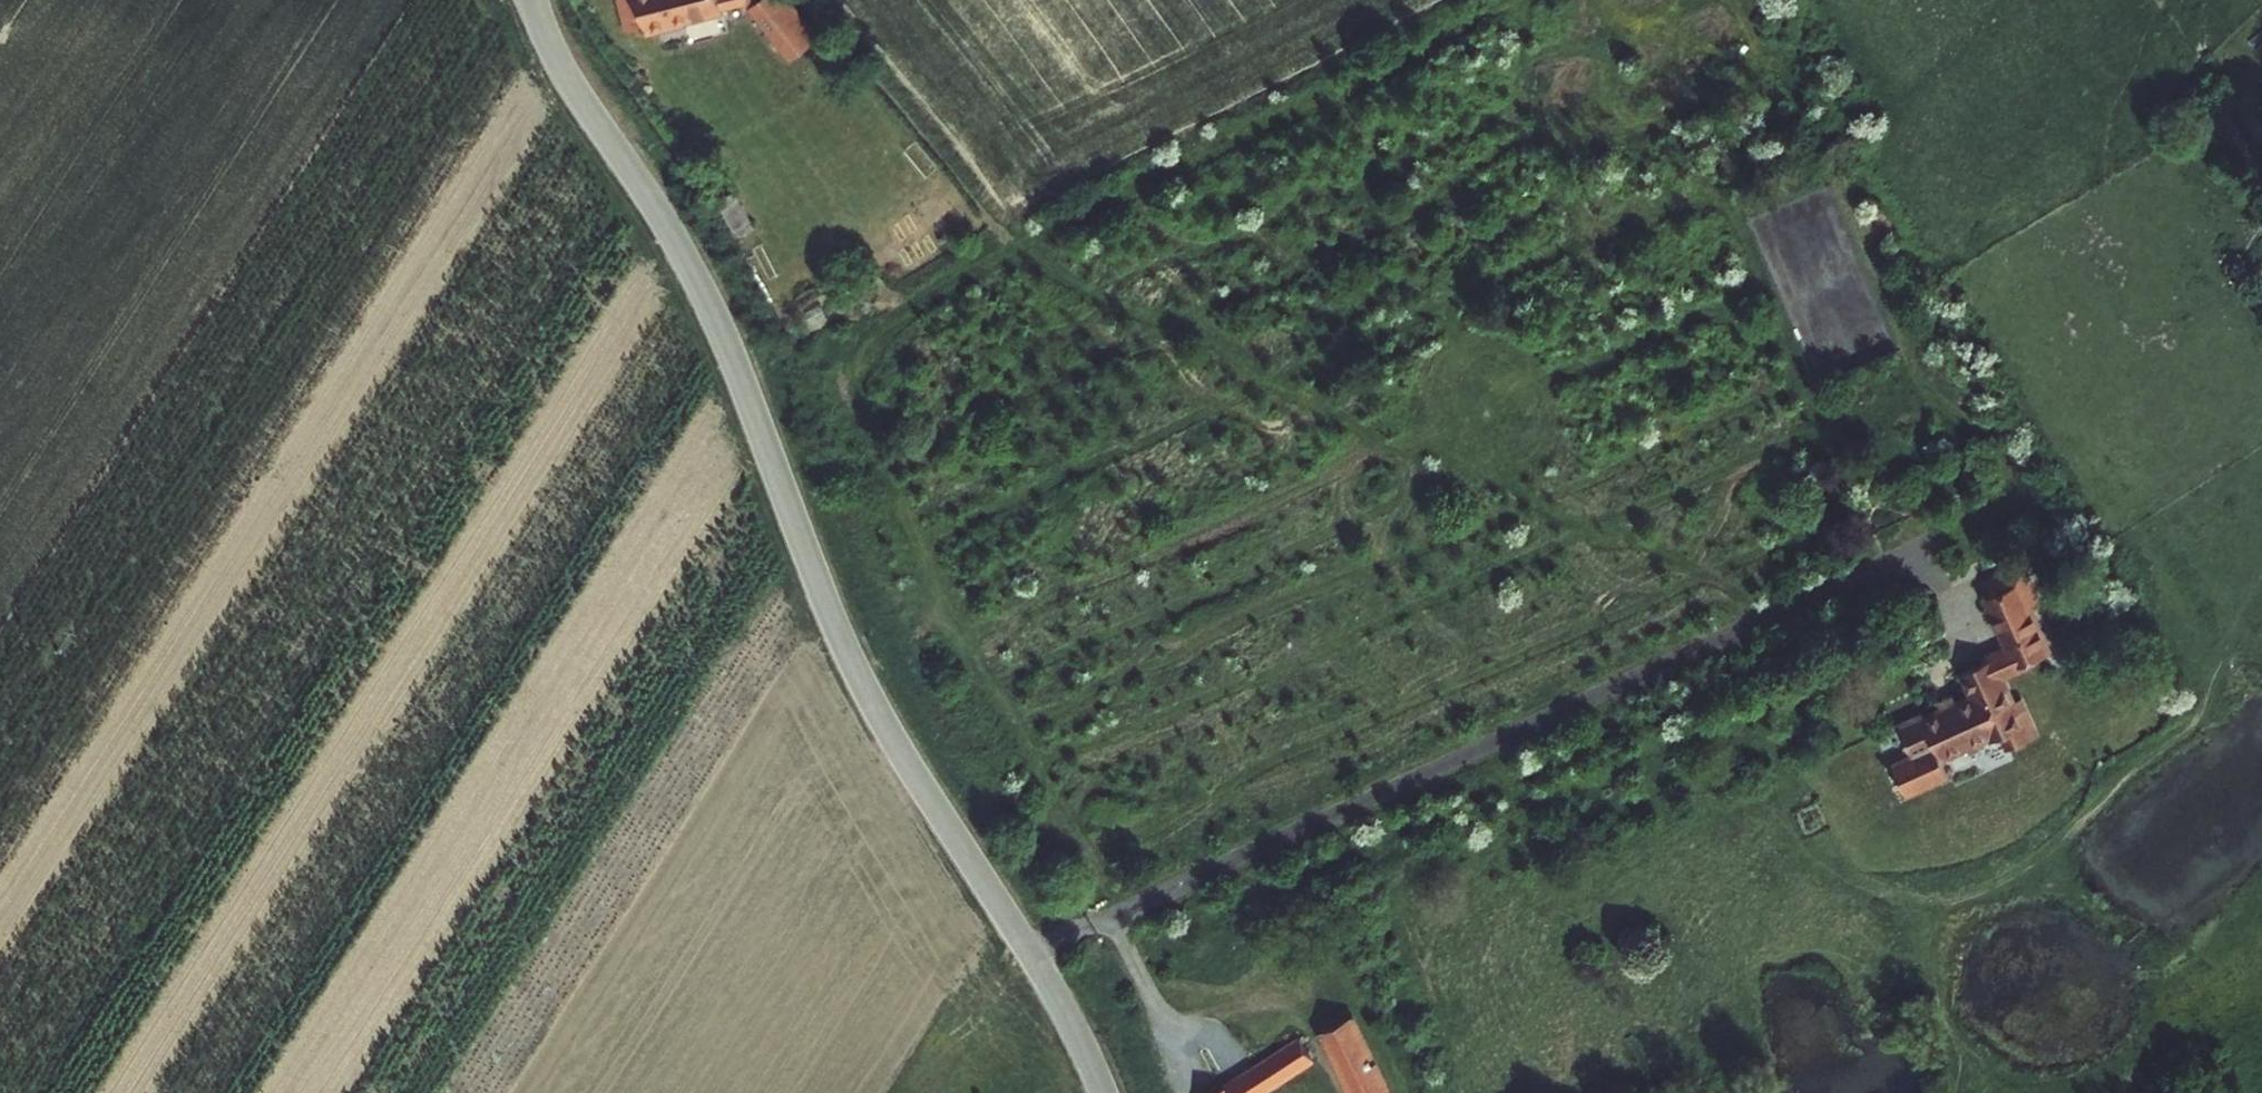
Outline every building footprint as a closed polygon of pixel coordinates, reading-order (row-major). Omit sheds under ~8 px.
[(641,29),(678,21),(677,18),(716,9),(740,4),(743,6),(750,0),(611,0),(617,25),(639,19),(641,29)] [(781,0),(750,0),(743,6),(786,58),(811,36),(781,0)] [(1965,667),(1949,674),(1933,682),(1919,688),(1918,688),(1893,699),(1908,731),(1930,721),(1936,733),(1986,711),(1988,714),(2000,708),(2005,720),(2034,707),(2018,671),(2011,674),(1992,631),(1956,647),(1965,667)] [(1930,675),(1933,682),(1949,674),(1947,668),(1930,675)] [(1350,1012),(1322,1024),(1354,1092),(1386,1092),(1350,1012)] [(1313,1057),(1298,1034),(1288,1041),(1280,1029),(1219,1068),(1228,1081),(1210,1092),(1260,1092),(1313,1057)]
